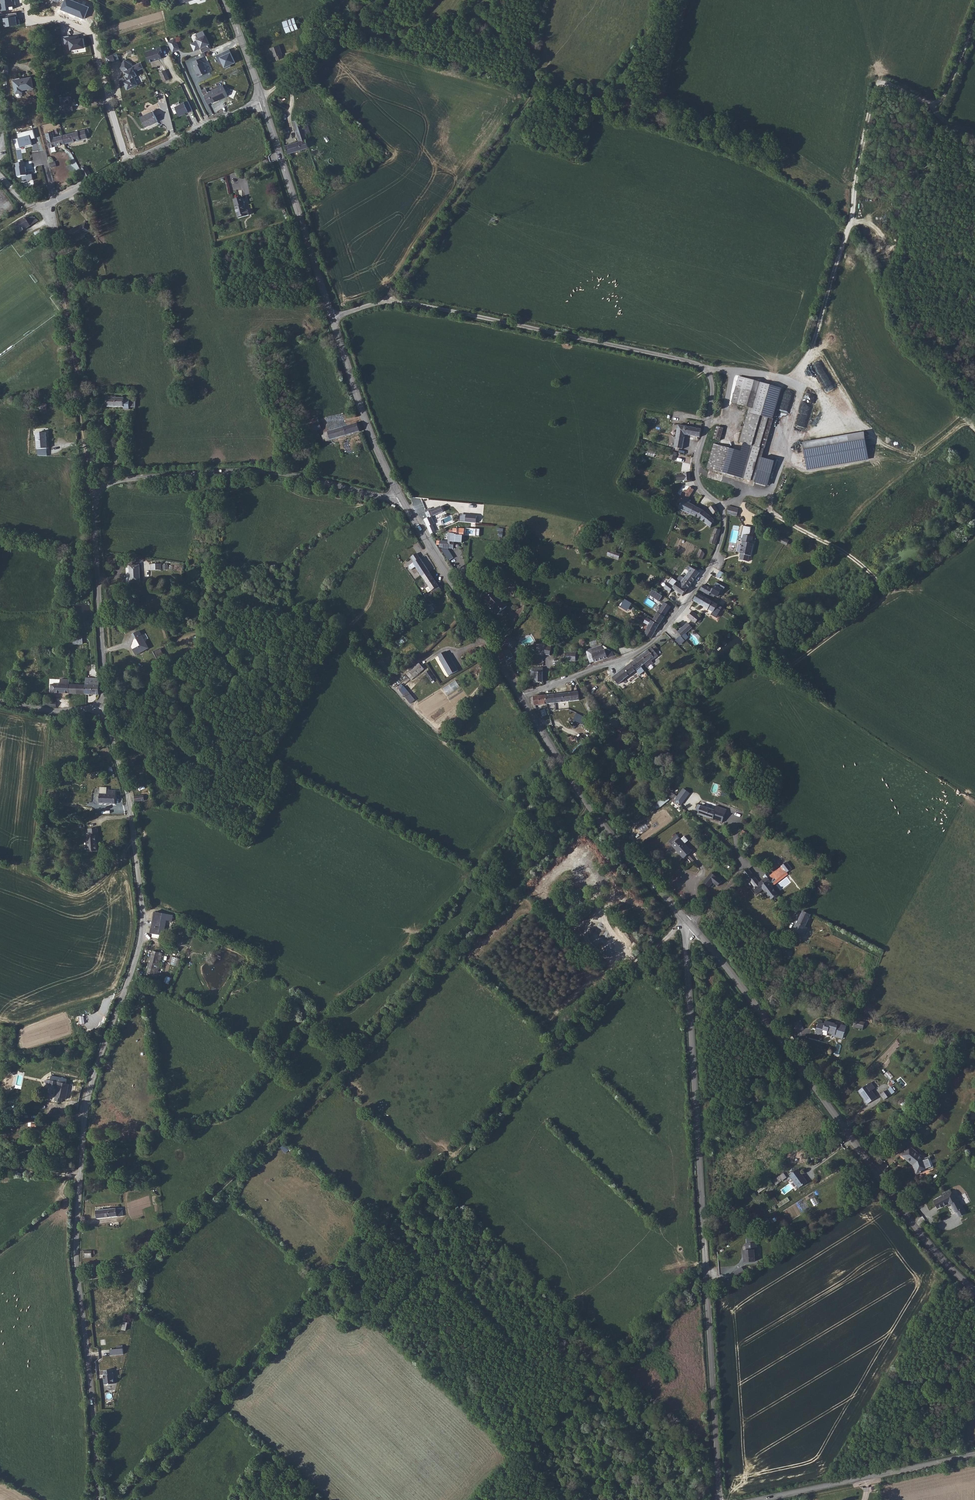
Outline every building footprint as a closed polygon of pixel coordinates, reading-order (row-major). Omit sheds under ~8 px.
[(13,0),(0,0),(2,11),(14,9),(14,6),(16,5),(15,1),(13,1),(13,0)] [(72,0),(65,0),(61,9),(85,19),(90,7),(72,0)] [(0,15),(0,17),(0,19),(4,19),(5,27),(20,25),(19,19),(18,19),(17,20),(16,17),(18,16),(17,13),(0,15)] [(286,33),(298,29),(294,18),(283,22),(286,33)] [(211,47),(203,31),(196,34),(199,41),(192,44),(195,50),(206,45),(207,46),(208,48),(211,47)] [(85,48),(84,40),(80,40),(79,39),(79,35),(69,37),(69,35),(64,36),(65,45),(70,44),(71,50),(85,48)] [(108,48),(114,47),(112,36),(106,37),(108,48)] [(169,42),(173,52),(179,49),(175,39),(169,42)] [(277,60),(283,58),(281,55),(282,54),(279,45),(271,48),(274,57),(276,57),(277,60)] [(149,63),(162,59),(160,55),(161,53),(162,52),(161,47),(146,52),(149,63)] [(219,64),(223,62),(226,69),(231,66),(230,65),(235,62),(229,50),(225,52),(226,53),(224,54),(223,53),(216,56),(219,64)] [(106,57),(107,65),(115,62),(113,55),(106,57)] [(194,67),(199,77),(208,73),(201,58),(193,61),(196,66),(194,67)] [(142,69),(139,63),(133,66),(132,65),(125,60),(119,68),(124,72),(126,76),(128,80),(127,80),(123,82),(127,90),(138,85),(134,77),(137,76),(135,72),(142,69)] [(0,64),(3,85),(7,84),(6,75),(9,75),(8,66),(4,66),(4,64),(0,64)] [(164,82),(169,79),(165,70),(160,73),(164,82)] [(19,80),(14,81),(16,94),(17,94),(17,96),(19,98),(22,97),(23,95),(22,92),(23,92),(22,90),(33,88),(32,77),(22,79),(19,80)] [(206,88),(202,90),(208,104),(212,102),(213,103),(228,96),(223,86),(208,93),(206,88)] [(61,105),(72,103),(71,96),(60,98),(61,105)] [(188,101),(175,106),(179,116),(192,111),(188,101)] [(73,110),(72,103),(61,105),(62,112),(73,110)] [(158,121),(153,111),(141,117),(145,127),(158,121)] [(304,127),(301,119),(293,121),(299,141),(286,146),(288,154),(309,148),(308,146),(314,144),(313,140),(307,142),(306,140),(308,139),(307,139),(308,139),(309,138),(310,137),(309,136),(309,135),(308,135),(307,136),(306,134),(310,133),(308,125),(304,127)] [(17,148),(33,144),(32,139),(36,138),(34,128),(17,132),(18,138),(14,139),(17,148)] [(88,129),(63,135),(65,144),(87,138),(86,134),(89,133),(88,129)] [(50,148),(65,144),(63,135),(55,138),(53,132),(46,133),(50,148)] [(28,175),(24,161),(14,163),(17,178),(21,177),(22,182),(33,180),(32,174),(28,175)] [(80,170),(85,179),(91,175),(86,166),(85,167),(84,167),(84,166),(83,166),(82,166),(81,167),(81,168),(82,169),(80,170)] [(243,198),(234,200),(239,218),(250,215),(248,210),(246,211),(244,205),(245,205),(243,198)] [(34,217),(33,216),(26,218),(13,226),(17,234),(38,221),(34,217)] [(67,233),(71,241),(75,239),(84,235),(90,232),(86,223),(79,226),(79,227),(67,233)] [(783,388),(739,376),(732,402),(750,408),(740,441),(745,443),(742,451),(714,444),(707,468),(756,482),(763,458),(783,388)] [(108,390),(108,398),(125,398),(125,400),(130,400),(131,398),(136,398),(136,391),(125,391),(125,389),(113,389),(113,388),(108,388),(108,390)] [(310,419),(308,420),(308,422),(312,423),(313,424),(322,422),(320,416),(310,418),(310,419)] [(328,438),(333,437),(332,432),(359,424),(357,416),(324,426),(325,433),(327,432),(328,438)] [(701,429),(678,425),(674,448),(676,448),(675,450),(679,451),(680,449),(683,449),(685,435),(700,437),(701,429)] [(49,427),(39,428),(41,445),(51,444),(49,427)] [(723,428),(717,427),(714,439),(720,440),(723,428)] [(805,442),(809,470),(871,460),(866,431),(805,442)] [(776,461),(763,458),(756,482),(769,486),(776,461)] [(684,475),(676,475),(677,481),(684,480),(685,481),(691,481),(690,473),(684,473),(684,475)] [(694,490),(690,487),(686,491),(685,490),(678,501),(676,505),(679,507),(678,509),(691,515),(695,506),(689,503),(691,501),(688,499),(694,490)] [(714,505),(709,508),(714,515),(718,511),(714,505)] [(425,519),(428,527),(435,524),(432,517),(443,512),(441,506),(432,510),(431,508),(426,510),(427,513),(426,513),(428,518),(425,519)] [(703,510),(695,506),(691,515),(699,518),(711,528),(714,520),(709,516),(703,510)] [(728,507),(728,513),(737,516),(739,510),(728,507)] [(476,522),(476,514),(461,513),(460,521),(476,522)] [(752,528),(743,526),(741,535),(744,535),(743,539),(742,542),(743,542),(740,554),(741,554),(740,560),(748,562),(749,556),(751,556),(754,544),(752,544),(753,537),(750,536),(752,528)] [(453,530),(450,529),(449,541),(437,541),(437,544),(440,545),(440,547),(454,549),(455,535),(460,535),(460,528),(453,529),(453,530)] [(710,543),(716,545),(717,541),(715,540),(718,534),(719,535),(721,531),(720,530),(715,528),(713,532),(710,543)] [(620,554),(611,550),(609,555),(618,559),(620,554)] [(411,557),(415,562),(420,558),(417,553),(411,557)] [(415,562),(409,566),(411,570),(416,567),(422,577),(430,572),(420,558),(415,562)] [(132,577),(143,577),(142,559),(131,560),(132,577)] [(500,559),(492,566),(497,572),(498,570),(500,570),(505,565),(500,559)] [(680,575),(676,581),(677,582),(673,588),(683,596),(700,573),(692,568),(689,566),(687,570),(689,571),(684,578),(680,575)] [(430,572),(422,577),(425,581),(421,583),(425,589),(426,589),(429,586),(432,591),(434,595),(442,590),(430,572)] [(712,590),(703,585),(700,590),(709,595),(710,593),(715,596),(718,590),(714,587),(712,590)] [(494,592),(486,599),(498,614),(507,606),(494,592)] [(718,605),(698,593),(693,601),(713,612),(718,605)] [(432,606),(424,612),(427,615),(435,609),(432,606)] [(669,611),(662,606),(658,612),(665,617),(669,611)] [(700,617),(693,611),(688,617),(695,623),(697,621),(699,623),(701,621),(699,619),(700,617)] [(665,617),(658,612),(653,620),(660,624),(665,617)] [(652,638),(659,625),(647,618),(644,623),(649,625),(644,634),(652,638)] [(688,623),(681,629),(686,634),(692,628),(688,623)] [(675,629),(670,634),(674,639),(679,634),(675,629)] [(147,651),(143,640),(139,633),(131,637),(132,638),(134,642),(136,641),(139,648),(132,651),(135,657),(147,651)] [(400,646),(407,639),(404,635),(396,642),(400,646)] [(655,644),(636,659),(641,667),(644,664),(647,668),(653,663),(652,661),(658,656),(655,651),(658,649),(655,644)] [(586,650),(590,663),(594,662),(595,662),(608,658),(604,650),(602,646),(602,645),(586,650)] [(607,648),(604,650),(608,658),(614,656),(616,653),(607,648)] [(448,655),(446,651),(438,656),(440,659),(440,660),(449,676),(458,671),(449,654),(448,655)] [(157,667),(164,663),(159,652),(151,655),(156,666),(157,667)] [(641,667),(636,659),(613,677),(618,684),(641,667)] [(419,663),(409,671),(414,678),(424,669),(419,663)] [(429,671),(426,673),(431,681),(435,679),(429,671)] [(536,672),(535,672),(535,683),(543,683),(543,672),(536,672)] [(94,680),(86,680),(86,685),(86,694),(100,694),(99,678),(94,678),(94,680)] [(456,679),(443,687),(455,705),(467,697),(456,679)] [(51,685),(51,694),(55,694),(58,694),(71,694),(71,685),(71,680),(61,680),(61,685),(55,685),(51,685)] [(77,694),(86,694),(86,685),(78,685),(77,694)] [(415,700),(408,691),(403,695),(411,704),(415,700)] [(571,692),(555,694),(555,703),(573,701),(571,692)] [(579,692),(571,692),(573,701),(580,700),(579,692)] [(555,694),(546,695),(547,704),(555,703),(555,694)] [(547,704),(546,695),(533,696),(535,705),(547,704)] [(46,702),(45,705),(58,708),(58,702),(43,698),(42,701),(46,702)] [(597,718),(589,702),(585,704),(594,720),(597,718)] [(610,708),(604,712),(608,720),(614,717),(610,708)] [(577,713),(573,719),(583,724),(586,717),(577,713)] [(107,792),(107,801),(115,801),(116,788),(107,787),(107,792)] [(690,793),(684,789),(678,797),(675,800),(681,805),(690,793)] [(678,797),(670,791),(667,794),(675,800),(678,797)] [(99,800),(107,801),(107,792),(99,792),(99,800)] [(656,802),(660,807),(669,799),(665,795),(656,802)] [(715,810),(698,804),(696,808),(699,810),(698,814),(722,822),(725,814),(719,812),(721,807),(716,806),(715,810)] [(638,827),(642,833),(649,828),(645,822),(638,827)] [(97,827),(88,827),(88,833),(86,833),(88,850),(96,850),(95,837),(98,837),(97,827)] [(680,839),(677,835),(670,842),(673,845),(680,839)] [(673,845),(673,846),(684,858),(683,859),(684,861),(682,864),(685,867),(691,862),(686,856),(688,854),(691,851),(685,844),(681,839),(680,839),(673,845)] [(737,864),(731,859),(726,865),(732,869),(733,869),(734,870),(735,870),(737,869),(737,868),(737,867),(736,866),(736,865),(737,864)] [(768,872),(763,877),(765,879),(772,887),(788,874),(787,873),(792,869),(787,862),(782,865),(783,866),(772,874),(774,876),(772,877),(770,875),(768,872)] [(749,869),(742,873),(748,881),(750,880),(755,887),(753,889),(757,894),(763,889),(772,900),(778,895),(772,887),(765,879),(760,883),(749,869)] [(722,881),(711,873),(707,878),(713,882),(718,886),(722,881)] [(713,882),(707,878),(703,882),(709,887),(713,882)] [(811,915),(803,911),(793,931),(804,936),(808,928),(805,927),(811,915)] [(175,917),(169,915),(156,913),(151,934),(164,936),(168,920),(174,921),(175,917)] [(163,953),(154,950),(147,975),(157,978),(163,953)] [(171,964),(178,965),(179,958),(172,956),(171,964)] [(84,1016),(76,1017),(77,1025),(85,1024),(84,1016)] [(801,1021),(793,1024),(796,1032),(804,1029),(801,1021)] [(819,1022),(815,1033),(822,1035),(823,1031),(824,1030),(828,1031),(828,1032),(832,1034),(835,1034),(834,1036),(843,1039),(846,1026),(838,1024),(837,1025),(837,1027),(835,1027),(835,1025),(835,1024),(826,1021),(825,1024),(819,1022)] [(867,1023),(858,1021),(856,1028),(865,1030),(867,1023)] [(66,1083),(67,1077),(51,1075),(49,1084),(57,1085),(54,1100),(63,1101),(63,1098),(66,1098),(69,1083),(66,1083)] [(870,1083),(859,1091),(865,1100),(865,1101),(867,1104),(877,1098),(871,1090),(875,1088),(871,1083),(870,1083)] [(925,1110),(922,1109),(915,1118),(919,1122),(927,1112),(925,1110)] [(919,1122),(915,1118),(904,1131),(909,1135),(920,1123),(919,1122)] [(924,1158),(909,1146),(902,1155),(913,1165),(916,1174),(926,1170),(922,1160),(923,1159),(924,1158)] [(930,1156),(923,1159),(922,1160),(926,1170),(933,1167),(930,1156)] [(808,1182),(798,1169),(789,1175),(799,1188),(808,1182)] [(776,1185),(787,1177),(784,1173),(773,1181),(776,1185)] [(766,1187),(761,1179),(750,1186),(756,1194),(766,1187)] [(942,1197),(934,1201),(938,1208),(949,1203),(950,1205),(951,1204),(956,1212),(957,1212),(960,1217),(967,1213),(962,1205),(960,1205),(959,1202),(957,1198),(956,1199),(953,1192),(952,1193),(950,1190),(941,1194),(942,1197)] [(790,1201),(787,1197),(777,1204),(779,1208),(790,1201)] [(126,1206),(100,1208),(101,1217),(126,1214),(126,1206)] [(755,1262),(754,1250),(757,1250),(757,1242),(746,1243),(746,1250),(744,1250),(745,1262),(755,1262)] [(84,1247),(84,1257),(91,1256),(90,1254),(96,1253),(95,1248),(89,1249),(88,1246),(85,1246),(84,1247)] [(746,1274),(742,1267),(733,1272),(738,1280),(746,1274)] [(112,1364),(104,1364),(105,1368),(103,1368),(105,1378),(114,1377),(113,1367),(112,1367),(112,1364)]
